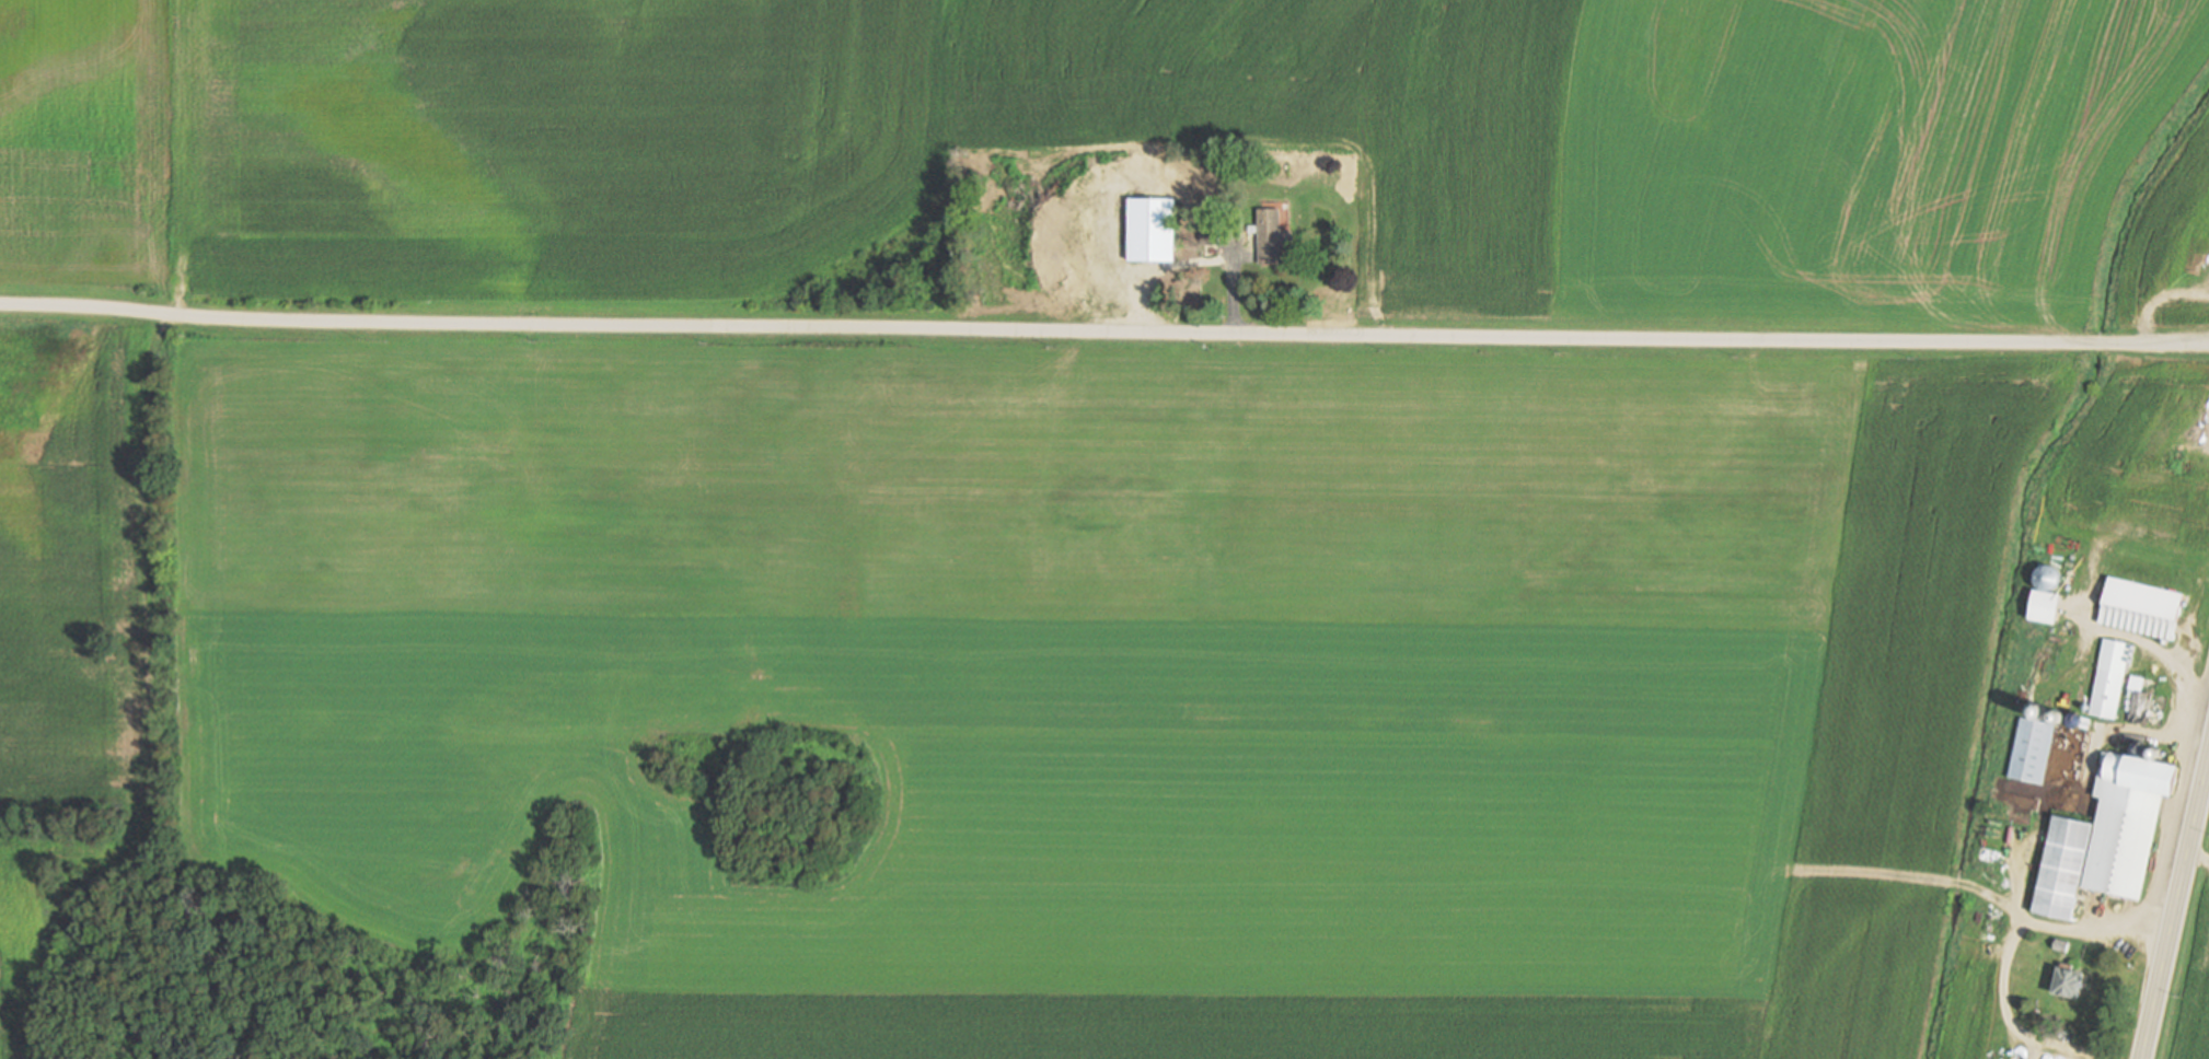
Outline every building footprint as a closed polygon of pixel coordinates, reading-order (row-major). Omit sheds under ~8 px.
[(1178,196),(1176,260),(1129,258),(1131,195),(1178,196)] [(1283,264),(1258,263),(1262,208),(1282,209),(1281,230),(1293,231),(1292,246),(1284,246),(1283,264)] [(1216,265),(1216,274),(1204,275),(1203,265),(1216,265)] [(2110,575),(2185,593),(2173,640),(2100,622),(2110,575)] [(2063,595),(2058,625),(2031,619),(2036,590),(2063,595)] [(2105,640),(2130,644),(2116,719),(2091,714),(2105,640)] [(2132,676),(2146,679),(2143,689),(2155,691),(2156,684),(2171,686),(2168,697),(2154,695),(2148,726),(2129,722),(2136,690),(2130,689),(2132,676)] [(2084,715),(2093,718),(2090,730),(2081,728),(2084,715)] [(2043,784),(2009,776),(2023,719),(2057,726),(2043,784)] [(2104,750),(2181,767),(2173,799),(2164,796),(2142,898),(2084,886),(2104,798),(2094,795),(2104,750)] [(2093,825),(2072,920),(2033,912),(2055,816),(2093,825)] [(2073,942),(2070,953),(2054,949),(2057,938),(2073,942)] [(2060,964),(2078,968),(2078,969),(2087,971),(2081,1000),(2054,994),(2060,964)]
